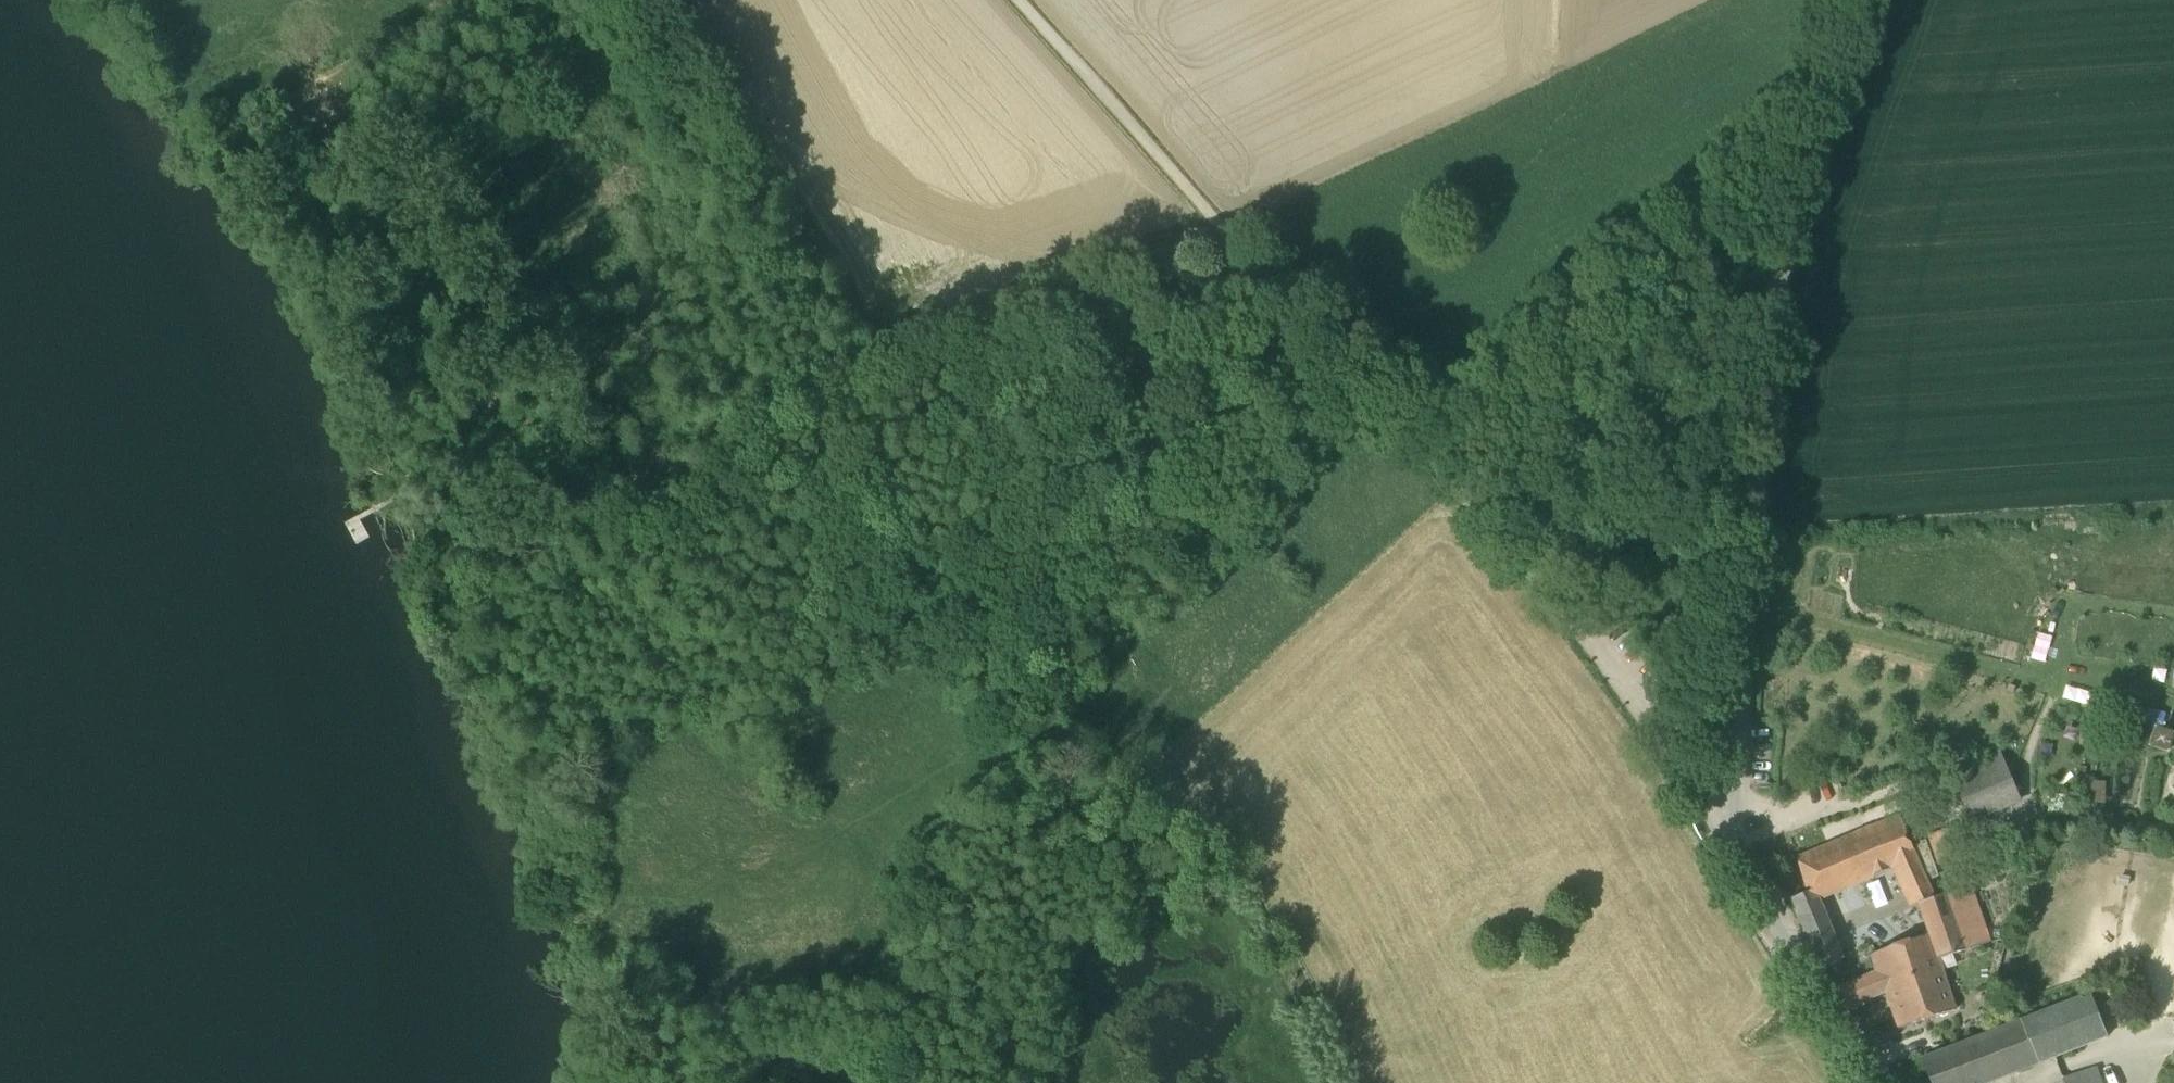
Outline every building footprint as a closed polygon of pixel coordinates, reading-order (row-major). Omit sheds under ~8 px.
[(2083,727),(2081,746),(2095,747),(2096,728),(2083,727)] [(2154,747),(2167,751),(2171,738),(2158,733),(2154,747)] [(1951,775),(1957,786),(2005,766),(2000,754),(1951,775)] [(1957,786),(1970,820),(2019,799),(2005,766),(1957,786)] [(2098,802),(2110,803),(2111,783),(2098,783),(2098,802)] [(1919,809),(1938,866),(1959,859),(1939,802),(1919,809)] [(1798,857),(1809,893),(1815,890),(1854,876),(1857,884),(1891,869),(1887,861),(1894,858),(1909,892),(1928,883),(1899,817),(1798,857)] [(1935,899),(1928,883),(1909,892),(1915,905),(1919,904),(1935,899)] [(1970,888),(1949,894),(1969,951),(1989,944),(1970,888)] [(1819,898),(1815,890),(1809,893),(1792,900),(1804,929),(1829,921),(1819,898)] [(1939,960),(1969,951),(1949,894),(1935,899),(1919,904),(1930,935),(1931,935),(1939,960)] [(1829,921),(1804,929),(1812,948),(1836,938),(1829,921)] [(1886,993),(1899,1029),(1956,1010),(1939,960),(1931,935),(1930,935),(1873,955),(1880,974),(1886,993)] [(1812,948),(1822,970),(1845,959),(1836,938),(1812,948)] [(1838,991),(1851,1008),(1886,993),(1880,974),(1838,991)] [(1931,1082),(1993,1082),(2056,1058),(2108,1038),(2091,995),(1921,1061),(1931,1082)] [(2066,1082),(2102,1082),(2097,1067),(2063,1077),(2066,1082)]
